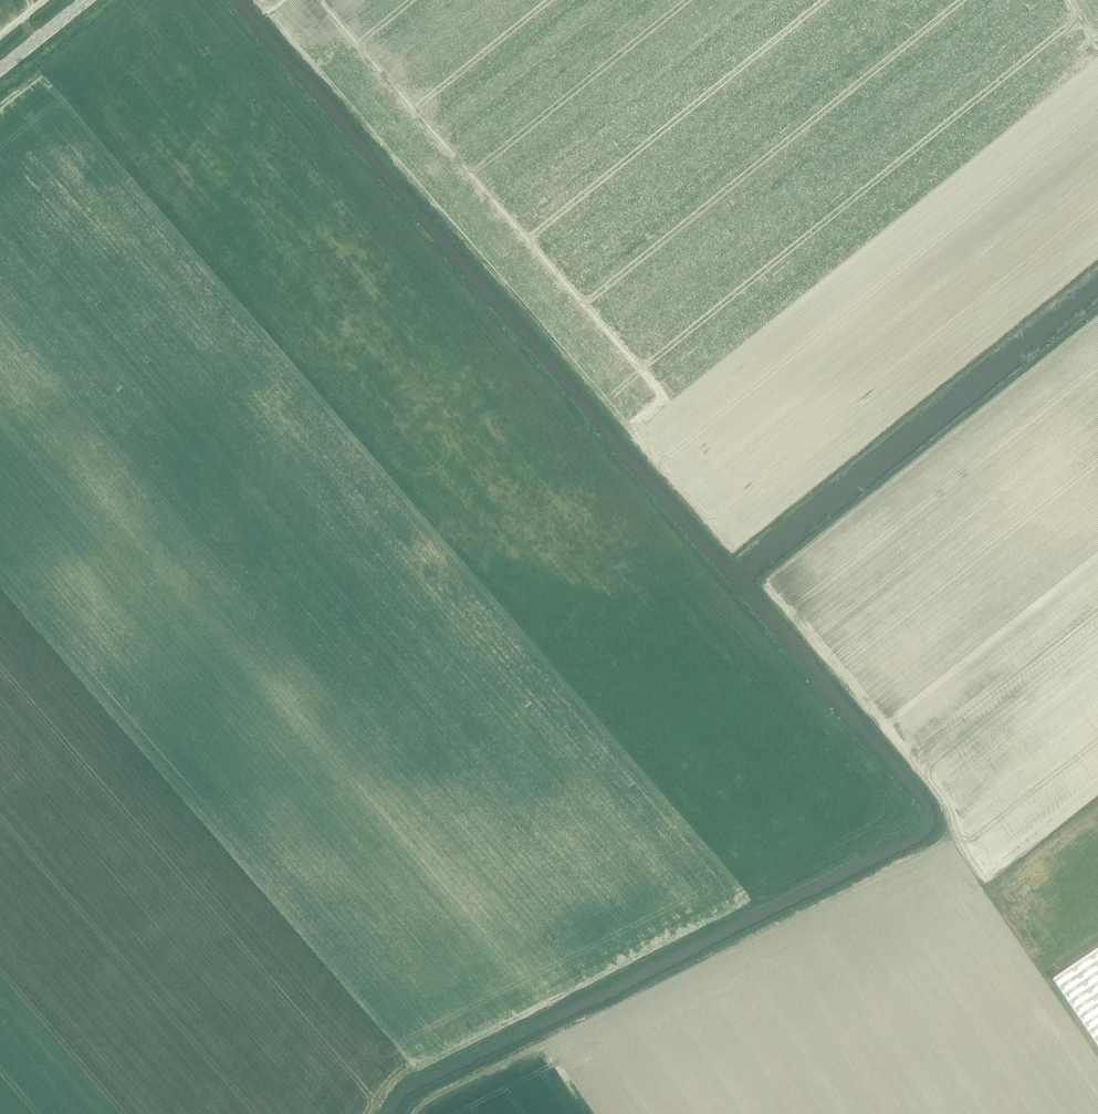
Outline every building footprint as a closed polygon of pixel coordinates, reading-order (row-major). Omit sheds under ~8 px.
[(1053,980),(1097,1047),(1097,950),(1053,980)]
